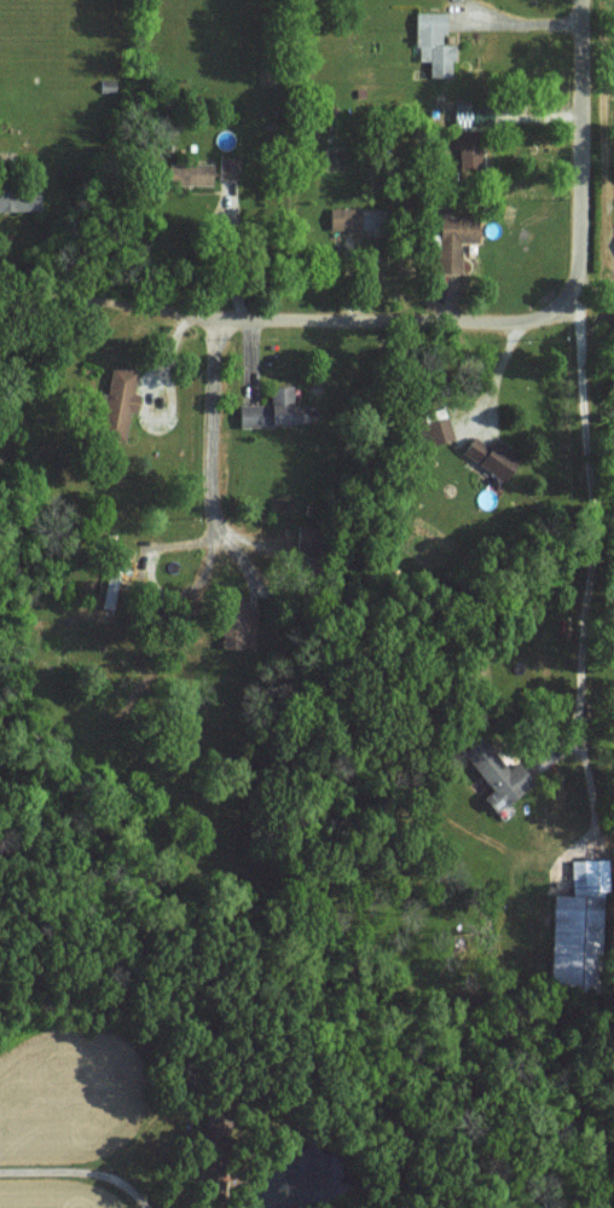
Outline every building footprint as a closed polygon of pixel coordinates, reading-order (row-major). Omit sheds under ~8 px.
[(444,12),(416,11),(414,60),(429,60),(429,71),(451,71),(451,44),(443,44),(444,12)] [(470,108),(470,101),(455,101),(455,121),(481,121),(481,108),(470,108)] [(480,167),(479,137),(457,137),(459,168),(480,167)] [(239,177),(238,156),(218,156),(218,178),(239,177)] [(210,184),(210,163),(166,162),(166,184),(210,184)] [(37,185),(0,186),(0,210),(38,209),(37,185)] [(328,228),(379,229),(380,208),(329,207),(328,228)] [(438,240),(475,239),(475,214),(437,215),(438,240)] [(135,368),(109,364),(105,392),(95,391),(92,407),(100,408),(96,435),(123,439),(128,410),(134,411),(137,394),(131,393),(135,368)] [(237,404),(237,423),(306,424),(306,403),(290,403),(290,385),(268,385),(268,404),(237,404)] [(452,438),(446,416),(423,422),(429,445),(452,438)] [(458,455),(503,478),(515,455),(490,443),(489,445),(469,435),(458,455)] [(489,790),(480,796),(491,812),(531,783),(515,761),(505,769),(480,736),(460,751),(489,790)] [(607,858),(571,859),(572,885),(596,884),(596,872),(608,872),(607,858)] [(554,893),(550,983),(578,984),(579,955),(600,955),(602,895),(554,893)]
